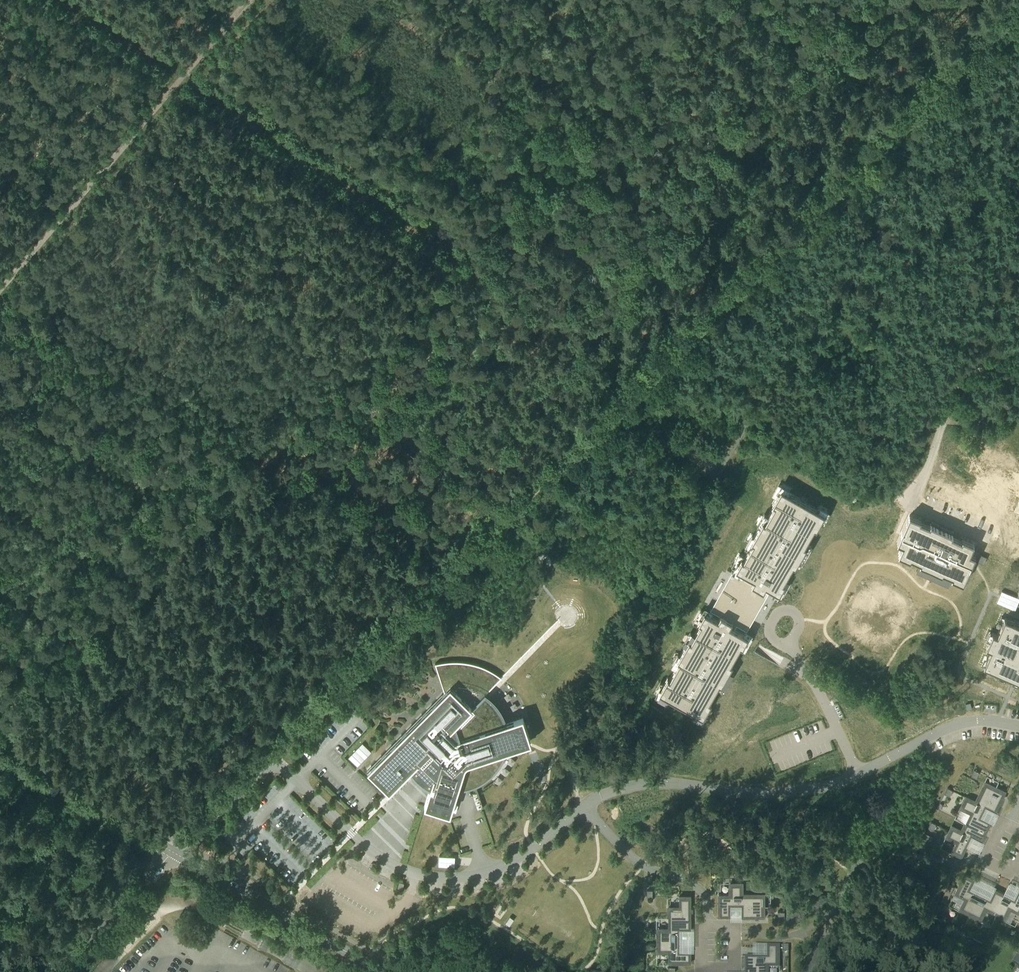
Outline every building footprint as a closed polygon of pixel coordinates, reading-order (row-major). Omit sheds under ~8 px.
[(741,558),(736,568),(743,573),(766,586),(779,593),(785,583),(783,582),(793,564),(795,565),(806,546),(804,544),(814,527),(816,528),(824,513),(781,488),(772,503),(775,504),(765,522),(763,520),(751,541),(753,542),(743,559),(741,558)] [(908,519),(897,543),(903,545),(898,555),(910,560),(911,558),(920,562),(919,564),(942,574),(942,572),(952,576),(951,578),(959,581),(963,583),(964,580),(975,556),(970,553),(973,546),(973,545),(974,544),(970,542),(962,539),(962,540),(952,536),(953,534),(931,524),(930,526),(920,522),(921,520),(909,515),(908,518),(908,519)] [(980,554),(977,561),(984,564),(987,557),(980,554)] [(731,571),(710,609),(720,615),(718,619),(735,628),(737,625),(747,630),(752,620),(748,618),(753,609),(757,612),(768,592),(763,590),(766,586),(743,573),(742,577),(731,571)] [(997,603),(1015,610),(1018,601),(1018,599),(1002,591),(997,603)] [(667,677),(659,691),(703,716),(711,701),(709,700),(719,683),(721,684),(732,663),(731,662),(740,645),(742,646),(748,636),(735,628),(718,619),(705,611),(699,621),(701,622),(691,640),(689,639),(677,659),(680,660),(670,678),(667,677)] [(983,666),(1018,681),(1018,624),(1004,618),(997,634),(992,632),(986,647),(990,649),(983,666)] [(364,773),(385,794),(406,774),(408,776),(410,779),(413,781),(415,783),(416,784),(420,787),(422,789),(427,791),(420,810),(445,818),(453,794),(459,796),(462,795),(466,794),(468,794),(472,792),(476,790),(479,788),(483,786),(485,784),(488,781),(491,779),(493,776),(495,773),(497,770),(500,764),(501,762),(502,759),(503,756),(526,749),(521,733),(551,724),(551,722),(550,719),(550,716),(549,712),(548,709),(547,706),(546,703),(544,700),(543,697),(541,694),(539,691),(537,688),(535,685),(533,683),(531,680),(528,678),(526,676),(523,674),(520,672),(518,670),(515,668),(512,667),(509,665),(506,664),(502,663),(499,662),(496,661),(493,660),(489,660),(486,659),(482,659),(479,659),(476,659),(472,659),(470,660),(469,660),(466,660),(462,661),(459,662),(456,663),(453,664),(448,666),(447,667),(444,669),(441,671),(438,672),(435,675),(433,677),(430,679),(441,698),(364,773)] [(974,770),(971,776),(976,778),(979,772),(974,770)] [(986,808),(996,813),(1006,792),(985,782),(981,792),(991,797),(986,808)] [(947,788),(945,794),(950,796),(953,790),(947,788)] [(986,831),(991,821),(982,817),(986,808),(991,797),(981,792),(976,802),(966,797),(961,807),(971,812),(966,821),(986,831)] [(966,821),(962,831),(952,826),(946,836),(956,841),(952,851),(962,856),(972,837),(981,842),(986,831),(966,821)] [(928,828),(933,830),(936,824),(931,822),(928,828)] [(439,856),(439,865),(454,866),(455,856),(439,856)] [(980,893),(971,889),(976,879),(965,874),(955,894),(966,900),(961,909),(970,914),(980,893)] [(730,883),(730,894),(719,894),(719,917),(731,917),(731,906),(741,906),(752,906),(752,895),(742,895),(742,883),(730,883)] [(946,890),(951,893),(954,886),(949,884),(946,890)] [(1005,919),(1010,909),(1018,914),(1018,886),(1013,898),(1004,893),(994,914),(1005,919)] [(970,914),(981,919),(985,910),(994,914),(1004,893),(994,888),(989,898),(980,893),(970,914)] [(752,906),(741,906),(741,917),(764,917),(764,906),(763,906),(763,895),(752,895),(752,906)] [(672,908),(671,908),(668,908),(668,919),(691,919),(691,897),(679,897),(679,908),(671,908),(672,908)] [(510,917),(505,923),(509,926),(514,919),(510,917)] [(668,919),(668,929),(657,929),(657,940),(680,940),(680,930),(691,930),(691,919),(668,919)] [(965,935),(971,938),(974,933),(968,929),(965,935)] [(657,940),(657,951),(669,951),(669,960),(668,960),(668,962),(691,962),(691,951),(680,951),(680,940),(657,940)] [(744,968),(756,968),(756,971),(767,971),(767,969),(778,969),(778,946),(766,946),(766,957),(744,957),(744,968)]
